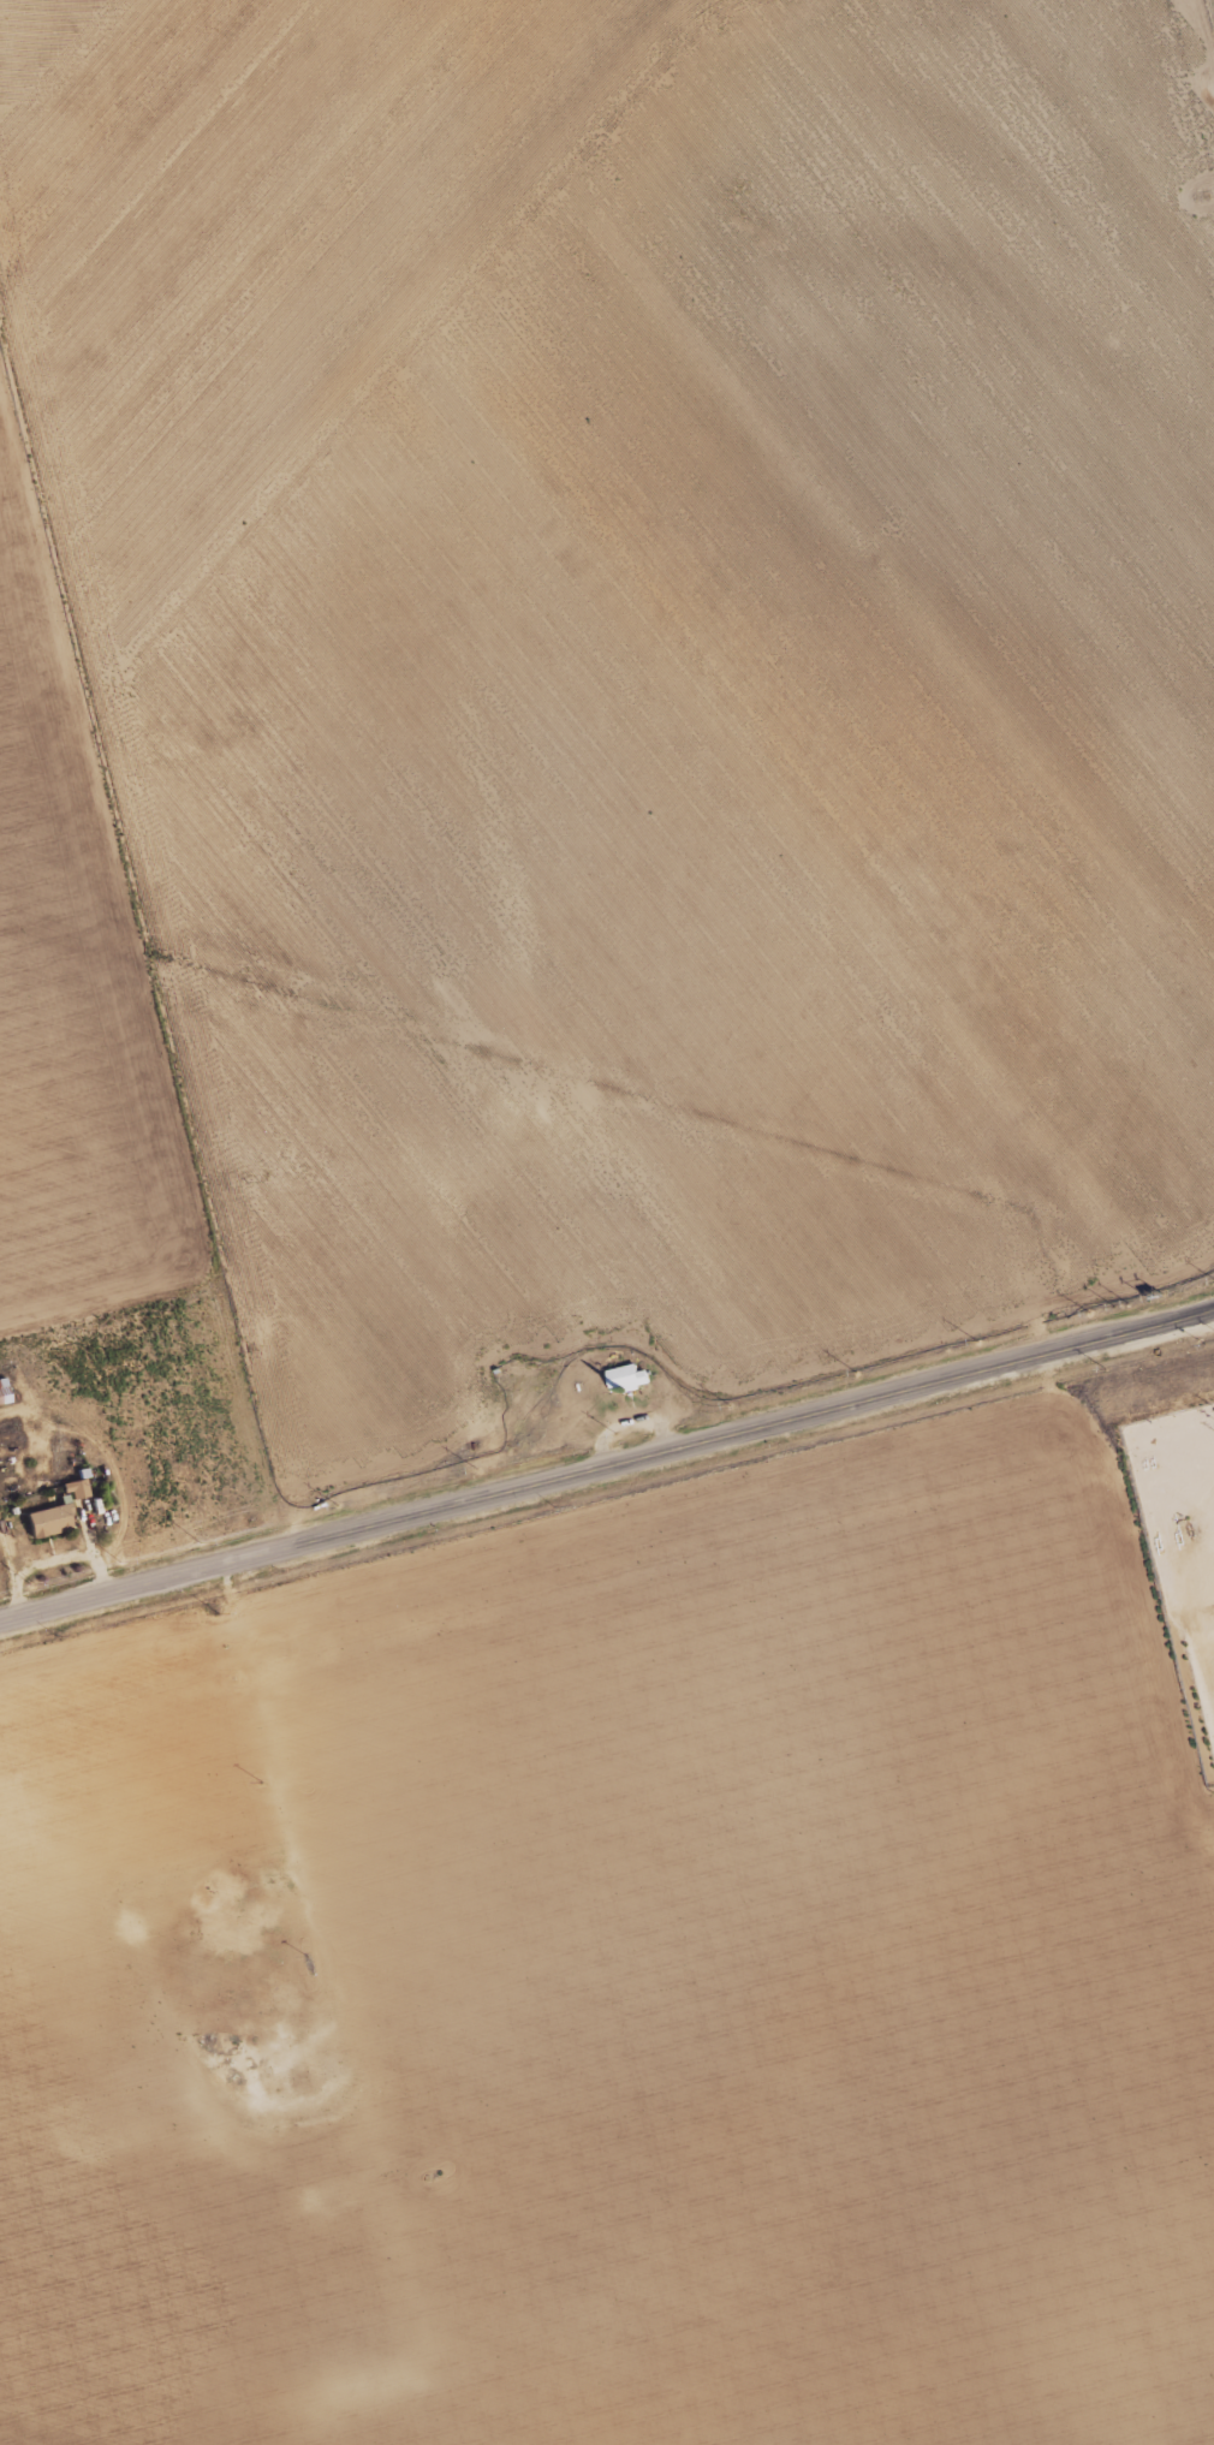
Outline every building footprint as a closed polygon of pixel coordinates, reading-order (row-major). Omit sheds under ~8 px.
[(640,1370),(638,1362),(606,1370),(611,1391),(651,1381),(648,1368),(640,1370)] [(11,1400),(4,1376),(0,1377),(0,1402),(11,1400)] [(72,1482),(73,1497),(87,1496),(86,1480),(72,1482)] [(32,1538),(74,1529),(69,1503),(26,1513),(32,1538)]
